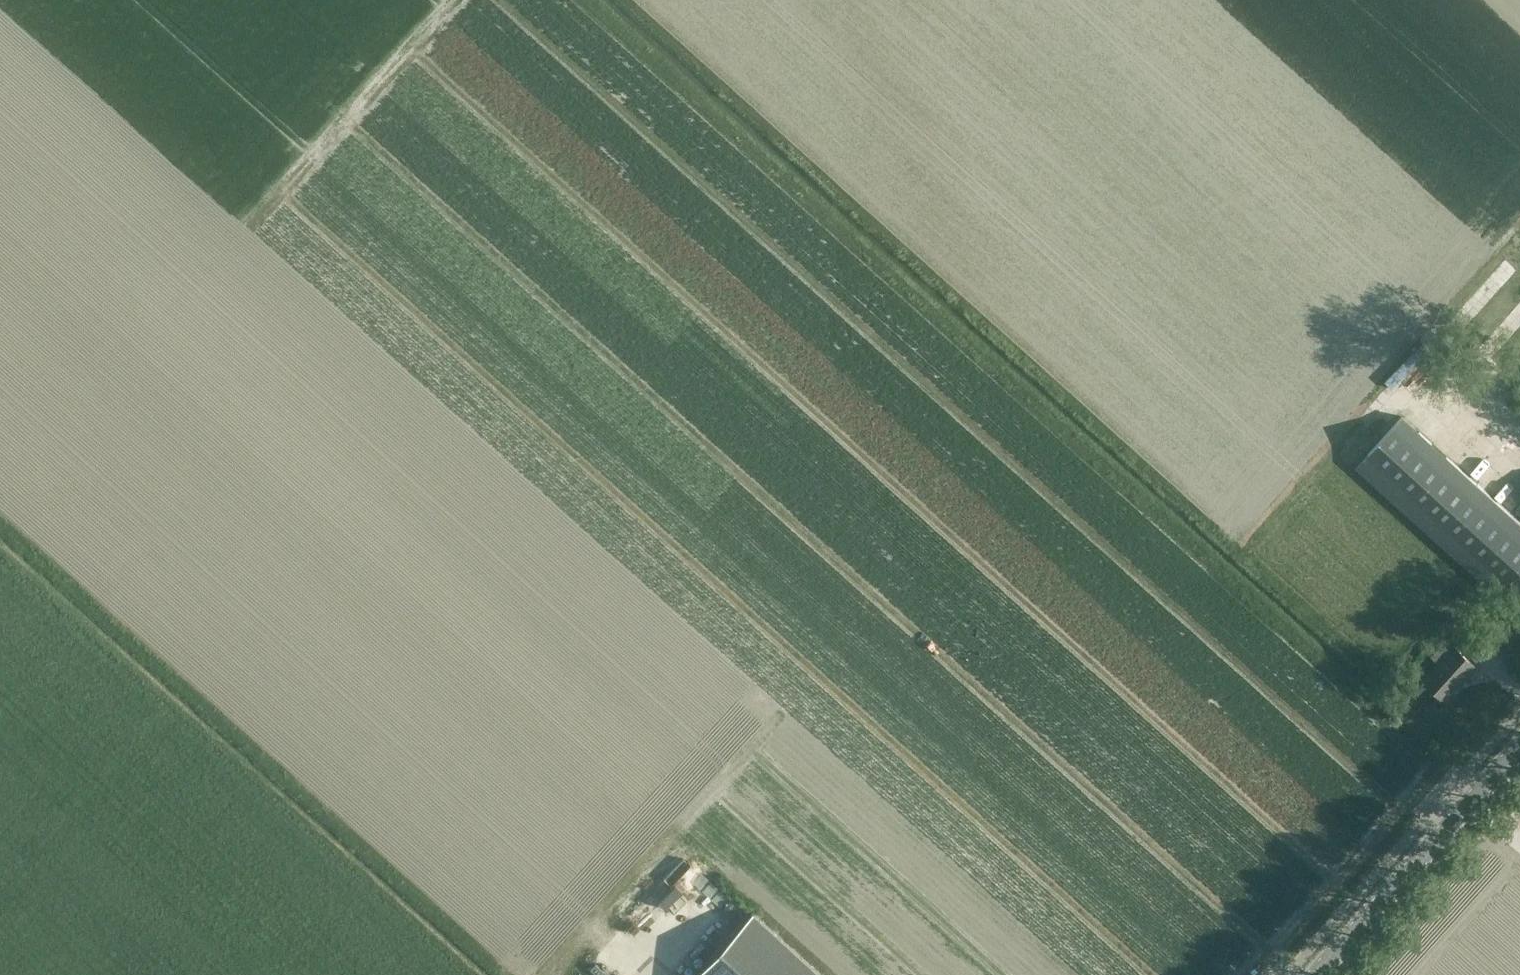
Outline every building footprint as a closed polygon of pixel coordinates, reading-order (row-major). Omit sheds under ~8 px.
[(1506,275),(1519,259),(1519,242),(1497,268),(1506,275)] [(1497,406),(1514,387),(1496,370),(1478,390),(1497,406)] [(1519,571),(1519,520),(1403,413),(1355,466),(1498,595),(1519,571)] [(1472,629),(1453,612),(1439,627),(1459,645),(1472,629)] [(1449,698),(1478,665),(1456,645),(1451,649),(1445,644),(1435,655),(1443,663),(1428,680),(1449,698)] [(750,912),(693,974),(820,974),(750,912)]
